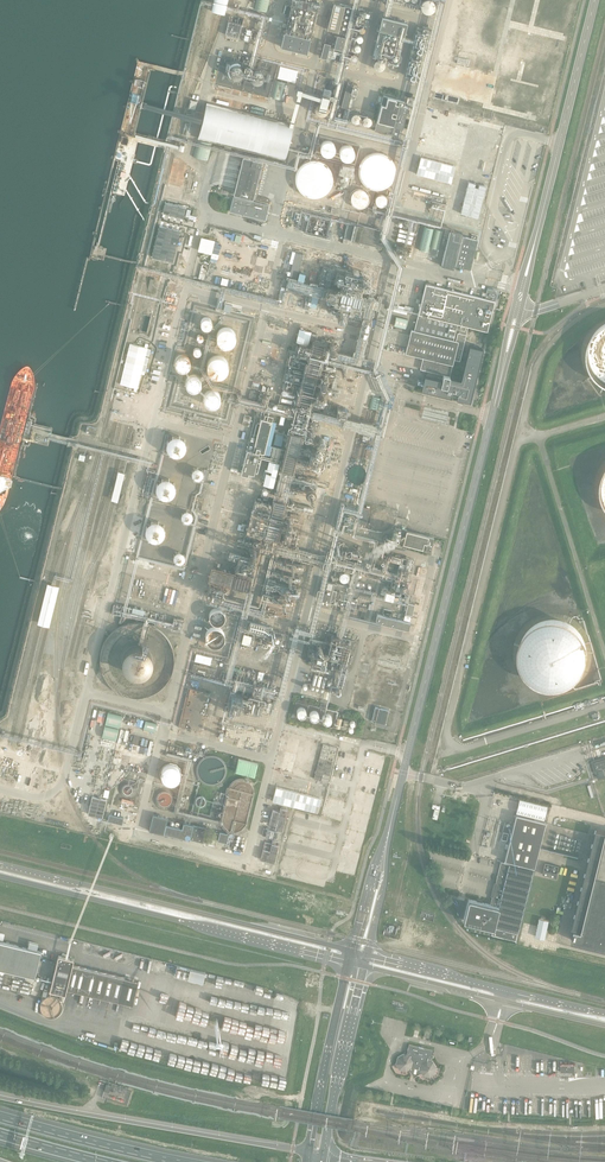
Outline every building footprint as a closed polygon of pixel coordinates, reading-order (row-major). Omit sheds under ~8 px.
[(212,11),(224,14),(227,0),(214,0),(212,11)] [(254,8),(267,11),(270,0),(256,0),(254,8)] [(280,47),(307,53),(319,3),(307,0),(293,0),(280,47)] [(433,3),(433,2),(433,1),(433,0),(420,0),(420,1),(419,3),(419,4),(420,6),(421,8),(422,9),(423,10),(425,10),(426,10),(428,10),(429,10),(430,9),(431,8),(433,6),(433,5),(433,3)] [(344,6),(333,4),(327,30),(338,32),(344,6)] [(230,15),(225,34),(239,38),(243,18),(230,15)] [(356,16),(355,22),(366,25),(367,19),(356,16)] [(407,22),(382,16),(372,56),(378,58),(384,30),(403,35),(407,22)] [(471,48),(478,48),(478,41),(482,38),(482,39),(490,39),(493,37),(492,35),(498,30),(491,30),(490,29),(495,29),(495,25),(516,24),(518,22),(506,22),(504,20),(466,21),(466,30),(463,30),(463,34),(459,34),(459,37),(464,37),(464,44),(458,44),(459,48),(468,47),(468,44),(471,48)] [(425,44),(428,30),(426,30),(426,28),(425,28),(424,29),(419,28),(416,42),(425,44)] [(345,37),(337,35),(334,47),(342,48),(345,37)] [(330,43),(324,42),(321,57),(327,58),(330,43)] [(481,87),(493,76),(453,65),(452,55),(450,55),(450,57),(441,55),(431,89),(440,89),(439,75),(446,74),(444,83),(445,95),(447,86),(449,87),(449,78),(454,79),(452,87),(454,90),(454,82),(460,83),(461,82),(467,82),(467,83),(474,82),(468,80),(477,80),(478,84),(481,84),(481,87)] [(226,67),(220,66),(217,83),(227,85),(230,68),(228,68),(229,61),(227,61),(226,67)] [(383,66),(383,65),(383,64),(382,63),(380,62),(379,61),(377,62),(375,63),(374,64),(374,66),(374,68),(375,70),(377,71),(378,71),(380,71),(382,70),(383,68),(383,66)] [(244,70),(244,68),(243,67),(243,66),(242,65),(240,64),(239,63),(238,63),(236,63),(235,64),(233,65),(233,66),(232,67),(231,68),(231,70),(232,72),(233,74),(235,75),(237,76),(239,76),(242,75),(243,74),(243,73),(244,72),(244,70)] [(264,75),(265,75),(264,73),(264,72),(263,70),(262,69),(260,69),(258,68),(256,69),(254,69),(254,70),(253,71),(252,72),(252,73),(252,75),(252,76),(252,77),(253,78),(254,79),(255,80),(258,81),(260,81),(262,80),(263,78),(264,78),(264,76),(264,75)] [(335,85),(335,84),(335,82),(333,80),(332,79),(330,79),(329,79),(328,79),(327,79),(325,80),(324,80),(324,81),(323,83),(323,84),(323,85),(323,87),(324,89),(326,91),(328,91),(331,91),(333,90),(334,89),(335,88),(335,87),(335,85)] [(287,83),(277,80),(272,98),(282,100),(287,83)] [(347,84),(342,108),(348,109),(353,85),(347,84)] [(383,96),(374,130),(393,135),(396,126),(403,128),(409,107),(404,105),(404,101),(383,96)] [(188,109),(195,111),(198,101),(190,99),(188,109)] [(331,105),(330,103),(329,101),(328,100),(327,99),(325,99),(323,99),(322,99),(320,100),(319,101),(318,102),(318,104),(318,105),(318,107),(320,109),(320,110),(322,111),(324,111),(325,111),(326,111),(327,111),(328,110),(329,109),(330,108),(330,106),(331,105)] [(206,102),(203,118),(197,138),(285,160),(294,124),(290,123),(206,102)] [(360,115),(360,113),(359,111),(358,111),(356,110),(355,110),(353,110),(352,111),(351,111),(350,113),(350,115),(350,117),(351,118),(353,120),(355,120),(357,120),(358,119),(359,117),(360,115)] [(372,118),(372,116),(371,114),(369,113),(367,113),(365,113),(364,114),(363,116),(362,118),(362,120),(364,122),(365,123),(367,123),(369,123),(371,122),(372,120),(372,118)] [(197,140),(193,157),(207,160),(212,143),(197,140)] [(334,148),(334,146),(334,145),(333,144),(332,143),(331,142),(329,141),(328,141),(326,141),(324,141),(323,142),(322,143),(320,145),(320,147),(320,148),(320,151),(322,153),(323,154),(324,155),(325,155),(327,155),(328,155),(329,155),(331,154),(332,153),(333,152),(334,151),(334,149),(334,148)] [(356,153),(356,151),(356,150),(355,148),(354,147),(353,146),(351,145),(349,144),(347,144),(346,144),(344,145),(342,146),(341,147),(340,148),(339,150),(339,151),(339,153),(339,155),(339,156),(341,158),(341,159),(343,161),(344,161),(346,162),(348,162),(349,162),(351,161),(353,160),(354,159),(355,158),(356,156),(356,155),(356,153)] [(309,149),(302,147),(301,153),(303,154),(302,157),(307,158),(308,155),(309,149)] [(395,170),(395,169),(395,166),(394,163),(392,159),(390,157),(388,155),(385,153),(381,152),(378,152),(375,152),(372,153),(369,154),(366,156),(363,159),(362,162),(361,165),(360,169),(361,172),(362,176),(363,179),(365,181),(366,182),(368,184),(371,185),(374,186),(377,187),(380,187),(384,186),(387,184),(390,182),(392,179),(394,176),(395,173),(395,170)] [(263,162),(243,157),(234,196),(254,200),(263,162)] [(332,177),(332,173),(331,170),(329,167),(327,164),(325,163),(322,161),(319,160),(315,159),(311,160),(308,161),(305,162),(303,164),(301,167),(299,170),(298,173),(298,176),(298,179),(298,183),(300,185),(302,188),(305,191),(307,193),(310,194),(312,194),(314,194),(318,194),(321,193),(323,193),(324,192),(327,190),(329,188),(331,184),(332,181),(332,177)] [(468,182),(460,213),(477,218),(486,187),(479,185),(478,188),(474,187),(475,184),(468,182)] [(369,198),(369,196),(369,194),(368,193),(367,191),(365,190),(363,189),(362,189),(360,189),(359,189),(357,190),(356,190),(354,191),(353,193),(352,194),(352,196),(352,198),(352,200),(353,201),(354,203),(355,204),(356,205),(358,206),(360,206),(361,206),(364,206),(366,205),(367,204),(368,202),(369,201),(369,199),(369,198)] [(389,199),(388,198),(388,197),(387,195),(385,194),(384,193),(382,193),(381,193),(380,194),(378,195),(377,197),(377,199),(377,201),(378,203),(380,205),(381,205),(383,205),(384,205),(386,204),(387,204),(387,203),(388,202),(389,199)] [(269,206),(233,197),(229,212),(265,221),(269,206)] [(300,204),(290,202),(285,220),(295,223),(300,204)] [(384,211),(374,209),(368,207),(366,214),(382,218),(384,211)] [(304,232),(327,236),(331,216),(308,212),(304,232)] [(355,224),(347,222),(343,238),(376,246),(380,231),(364,227),(365,225),(355,222),(355,224)] [(424,227),(419,250),(428,252),(433,229),(424,227)] [(435,229),(430,247),(439,249),(443,231),(435,229)] [(441,265),(453,268),(454,266),(470,269),(471,264),(477,240),(461,236),(462,233),(450,230),(450,231),(441,265)] [(198,253),(212,256),(215,241),(201,238),(198,253)] [(287,255),(277,303),(291,306),(292,305),(357,319),(366,276),(304,263),(305,259),(287,255)] [(223,286),(235,289),(237,279),(225,277),(223,286)] [(411,329),(405,353),(423,358),(420,369),(443,375),(443,374),(450,376),(454,359),(459,360),(468,326),(487,331),(494,301),(496,294),(494,291),(487,289),(484,298),(425,283),(414,330),(411,329)] [(407,311),(393,307),(388,306),(387,310),(406,315),(407,311)] [(144,311),(143,314),(140,329),(137,328),(136,334),(146,336),(152,313),(144,311)] [(213,321),(213,320),(212,319),(211,317),(210,316),(209,316),(207,315),(205,316),(203,317),(202,318),(202,319),(202,321),(202,323),(203,325),(204,326),(206,326),(207,327),(209,327),(210,326),(211,325),(212,323),(213,321)] [(602,325),(599,326),(596,328),(594,330),(592,333),(590,335),(588,338),(586,341),(585,344),(584,347),(584,350),(583,354),(583,357),(584,360),(584,363),(585,367),(587,370),(588,373),(590,375),(592,378),(594,380),(597,382),(600,384),(603,386),(604,387),(604,323),(602,325)] [(236,335),(235,333),(235,332),(234,330),(233,329),(232,328),(230,327),(229,326),(227,326),(225,326),(223,326),(221,327),(220,328),(219,330),(218,331),(217,333),(217,335),(217,337),(218,339),(219,340),(220,341),(221,343),(223,344),(226,344),(228,344),(229,344),(231,343),(233,342),(234,340),(235,339),(235,337),(236,335)] [(328,365),(327,342),(317,339),(317,334),(312,332),(311,331),(300,327),(284,377),(291,376),(288,373),(291,371),(301,374),(296,377),(296,381),(298,383),(299,390),(303,391),(305,391),(305,393),(309,394),(316,389),(314,387),(316,383),(328,382),(323,376),(326,374),(324,372),(325,369),(332,368),(328,367),(330,365),(328,365)] [(205,338),(204,336),(204,335),(203,334),(202,333),(201,333),(199,333),(198,333),(197,333),(195,334),(194,336),(194,337),(194,338),(194,339),(194,341),(196,342),(197,343),(198,343),(200,344),(202,343),(203,342),(204,341),(205,338)] [(456,398),(459,399),(470,402),(483,348),(477,347),(469,345),(460,379),(449,377),(450,376),(443,374),(443,375),(442,379),(424,375),(420,390),(451,397),(452,391),(457,392),(456,398)] [(201,353),(201,352),(201,351),(200,349),(198,348),(196,348),(194,348),(193,348),(192,349),(191,351),(190,352),(190,353),(190,354),(191,356),(192,357),(193,358),(196,359),(198,359),(200,357),(201,356),(201,353)] [(186,353),(174,358),(180,370),(191,365),(186,353)] [(229,365),(229,362),(228,361),(227,359),(226,358),(224,356),(223,355),(221,355),(219,354),(217,354),(215,355),(213,356),(212,357),(211,358),(209,360),(209,362),(208,364),(209,366),(209,368),(210,370),(211,372),(213,373),(215,374),(216,375),(219,375),(221,375),(222,374),(224,373),(226,372),(227,370),(228,368),(229,367),(229,365)] [(414,373),(396,369),(395,375),(412,380),(414,373)] [(202,381),(202,379),(201,378),(201,377),(200,376),(199,375),(197,374),(196,373),(195,373),(193,374),(192,374),(190,375),(189,375),(188,376),(188,378),(187,379),(187,381),(187,382),(187,383),(188,385),(189,386),(190,387),(191,387),(193,388),(194,388),(196,388),(197,388),(199,386),(200,385),(201,384),(201,383),(202,381)] [(221,397),(221,396),(221,395),(220,394),(220,392),(219,391),(218,390),(216,390),(215,389),(214,389),(212,389),(211,389),(209,390),(208,391),(207,392),(207,393),(206,395),(206,396),(206,398),(206,399),(207,400),(208,401),(210,403),(212,404),(213,404),(215,404),(216,403),(217,403),(218,402),(220,401),(220,400),(221,398),(221,397)] [(269,391),(262,389),(259,400),(266,402),(269,391)] [(272,421),(275,422),(283,424),(285,416),(257,409),(251,432),(247,450),(241,473),(248,475),(249,472),(254,474),(260,451),(270,454),(273,444),(267,443),(272,421)] [(432,413),(420,410),(418,417),(429,421),(432,413)] [(249,426),(252,416),(244,414),(242,424),(249,426)] [(95,435),(97,428),(87,426),(86,432),(95,435)] [(187,445),(187,444),(187,442),(186,440),(185,438),(184,437),(183,436),(181,435),(179,434),(177,434),(175,434),(173,435),(172,436),(170,437),(169,438),(168,440),(167,442),(167,444),(167,446),(168,448),(168,450),(170,451),(171,453),(173,454),(174,454),(177,455),(179,454),(181,454),(183,453),(184,452),(185,450),(186,449),(187,447),(187,445)] [(321,444),(321,447),(328,448),(330,437),(324,435),(324,438),(320,437),(319,443),(321,444)] [(204,472),(204,470),(202,468),(201,467),(199,467),(197,467),(196,468),(195,468),(194,470),(193,472),(193,473),(194,474),(195,476),(196,477),(197,477),(198,478),(200,477),(201,477),(202,476),(203,475),(204,474),(204,472)] [(118,471),(111,500),(117,501),(124,472),(118,471)] [(177,487),(176,485),(176,483),(175,482),(174,480),(173,479),(171,478),(169,477),(167,477),(165,477),(163,477),(161,478),(160,479),(158,481),(157,483),(157,485),(156,487),(156,489),(157,491),(158,492),(159,494),(161,496),(163,497),(165,497),(166,497),(168,497),(170,497),(172,496),(173,494),(175,493),(176,491),(176,489),(177,487)] [(325,488),(317,486),(314,498),(322,500),(325,488)] [(254,498),(248,524),(263,528),(264,524),(269,525),(270,520),(269,519),(271,514),(268,514),(269,508),(266,507),(267,501),(254,498)] [(350,503),(343,501),(341,509),(348,511),(350,503)] [(370,509),(362,507),(358,523),(366,525),(370,509)] [(193,516),(193,515),(193,514),(192,512),(191,511),(188,510),(187,510),(186,510),(184,511),(183,513),(182,515),(183,516),(183,517),(184,519),(186,520),(186,521),(188,521),(189,521),(190,520),(192,519),(193,517),(193,516)] [(391,520),(391,518),(391,517),(390,516),(389,514),(388,513),(386,512),(384,511),(383,511),(381,511),(379,511),(378,512),(376,513),(374,515),(374,516),(373,518),(373,520),(373,522),(373,523),(374,525),(375,526),(376,527),(378,529),(380,529),(381,529),(383,529),(385,529),(387,528),(388,527),(390,525),(391,524),(391,522),(391,520)] [(344,513),(341,527),(351,530),(355,516),(344,513)] [(166,530),(166,528),(165,526),(164,524),(163,523),(162,521),(160,521),(158,520),(156,520),(154,520),(152,520),(150,521),(149,522),(147,524),(146,526),(146,528),(146,530),(146,532),(146,534),(147,535),(148,537),(150,538),(152,539),(153,540),(155,540),(158,540),(159,539),(161,538),(163,537),(164,536),(165,534),(166,532),(166,530)] [(434,538),(406,531),(405,535),(404,535),(403,535),(402,536),(401,536),(401,537),(401,538),(400,538),(400,539),(400,540),(401,541),(401,542),(402,542),(402,543),(403,543),(403,544),(430,551),(434,538)] [(359,559),(361,549),(334,542),(331,552),(359,559)] [(185,556),(185,555),(185,554),(184,552),(182,551),(180,551),(178,551),(176,552),(175,554),(175,556),(175,558),(175,559),(176,560),(178,561),(180,562),(182,561),(184,560),(185,558),(185,556)] [(350,575),(349,573),(348,571),(347,571),(346,570),(345,570),(343,570),(342,571),(341,571),(340,573),(340,575),(340,577),(341,578),(343,580),(345,580),(346,580),(348,578),(349,577),(350,575)] [(296,598),(299,577),(293,576),(293,580),(291,579),(290,584),(287,584),(286,590),(284,590),(283,596),(296,598)] [(321,600),(344,605),(355,608),(358,597),(371,600),(373,592),(326,580),(321,600)] [(59,588),(47,584),(36,625),(49,629),(59,588)] [(409,595),(386,590),(384,598),(407,603),(409,595)] [(414,605),(408,603),(406,609),(404,608),(404,610),(406,611),(405,614),(412,616),(414,605)] [(225,618),(225,616),(224,615),(223,612),(222,612),(220,611),(218,610),(217,610),(216,610),(214,611),(212,611),(211,612),(210,613),(210,615),(209,616),(209,618),(209,619),(209,621),(210,622),(211,623),(212,624),(213,625),(215,626),(216,626),(217,626),(219,626),(221,625),(222,624),(223,623),(224,621),(225,620),(225,618)] [(410,622),(377,614),(375,621),(408,630),(410,622)] [(273,638),(275,626),(249,621),(248,630),(244,629),(241,645),(254,648),(256,635),(273,638)] [(587,659),(587,656),(587,652),(587,649),(586,646),(585,643),(584,640),(582,637),(580,634),(578,632),(576,629),(573,627),(570,626),(567,624),(564,623),(561,622),(558,621),(554,621),(551,621),(548,622),(545,622),(541,623),(538,625),(536,626),(533,628),(530,630),(528,632),(526,635),(524,638),(522,641),(521,644),(520,647),(520,650),(519,653),(519,657),(519,660),(520,663),(521,666),(522,669),(524,672),(525,675),(528,678),(530,680),(532,682),(535,684),(538,686),(541,687),(544,688),(547,689),(550,689),(554,689),(557,689),(560,689),(564,688),(567,687),(570,685),(572,683),(575,681),(577,679),(580,677),(582,674),(583,671),(585,668),(586,665),(587,662),(587,659)] [(222,638),(222,636),(221,633),(220,631),(219,629),(217,627),(215,627),(212,626),(210,626),(208,626),(206,627),(203,628),(201,630),(200,631),(199,634),(198,636),(198,638),(198,641),(199,643),(200,645),(202,647),(204,648),(206,649),(208,650),(211,650),(213,650),(215,649),(217,648),(219,646),(220,645),(221,642),(222,640),(222,638)] [(312,648),(310,658),(346,667),(352,644),(334,639),(331,653),(312,648)] [(153,662),(153,659),(152,657),(151,654),(149,652),(147,650),(145,649),(143,648),(140,647),(138,647),(135,647),(132,648),(129,649),(127,651),(124,654),(123,657),(122,659),(122,662),(122,665),(123,668),(124,670),(126,673),(129,675),(130,676),(132,677),(135,677),(138,678),(140,677),(143,677),(146,675),(148,673),(150,671),(152,669),(153,665),(153,662)] [(194,664),(192,671),(216,677),(217,670),(194,664)] [(225,694),(222,705),(262,713),(266,690),(246,686),(244,697),(225,694)] [(305,711),(304,709),(304,708),(302,707),(301,707),(300,707),(298,707),(297,708),(296,709),(295,711),(295,713),(296,714),(298,715),(300,716),(302,716),(303,715),(304,714),(304,713),(305,711)] [(388,710),(375,707),(371,721),(385,724),(388,710)] [(321,715),(321,713),(320,712),(319,711),(317,710),(316,710),(314,711),(313,712),(312,713),(312,715),(312,717),(313,719),(315,720),(316,720),(318,720),(319,719),(320,719),(321,717),(321,715)] [(107,713),(105,724),(119,728),(122,717),(107,713)] [(332,719),(332,717),(331,716),(329,715),(328,714),(327,714),(326,715),(324,716),(323,717),(323,719),(323,721),(324,722),(325,723),(326,723),(327,724),(329,723),(330,723),(331,722),(332,721),(332,719)] [(145,721),(143,730),(155,733),(157,724),(145,721)] [(104,726),(102,737),(116,740),(119,729),(104,726)] [(594,762),(596,771),(598,770),(599,774),(598,775),(599,778),(604,776),(604,774),(603,769),(604,768),(604,759),(594,762)] [(258,765),(238,760),(235,773),(254,778),(258,765)] [(319,760),(315,778),(329,781),(333,764),(319,760)] [(179,776),(179,774),(178,771),(177,770),(176,768),(175,767),(173,766),(171,765),(168,765),(166,765),(164,766),(162,767),(160,768),(159,770),(158,771),(157,774),(157,776),(157,778),(158,780),(159,782),(160,784),(162,785),(163,786),(165,787),(168,787),(170,787),(172,786),(174,786),(176,784),(177,782),(178,781),(179,779),(179,776)] [(276,787),(272,801),(318,813),(321,798),(276,787)] [(92,796),(88,814),(103,817),(107,800),(107,799),(92,796)] [(519,799),(516,813),(534,818),(534,819),(539,820),(539,819),(544,820),(547,806),(519,799)] [(440,806),(433,804),(432,808),(435,809),(432,818),(437,819),(440,806)] [(275,829),(282,830),(287,810),(280,808),(280,811),(273,810),(269,823),(276,825),(275,829)] [(109,814),(107,820),(122,824),(123,817),(109,814)] [(207,828),(185,823),(183,822),(182,828),(166,824),(168,817),(153,814),(149,830),(163,834),(164,833),(203,843),(207,828)] [(516,941),(545,822),(539,820),(534,819),(516,814),(504,862),(501,862),(490,904),(481,902),(482,901),(478,900),(477,901),(469,899),(463,920),(493,927),(491,935),(516,941)] [(275,839),(277,832),(264,828),(262,835),(275,839)] [(604,948),(604,831),(596,829),(591,851),(572,929),(574,930),(571,940),(604,948)] [(229,833),(220,831),(217,841),(226,843),(229,833)] [(261,859),(274,862),(279,842),(272,840),(272,844),(265,842),(261,859)] [(544,863),(543,870),(557,873),(558,866),(544,863)] [(535,937),(545,939),(549,920),(539,918),(535,937)] [(35,977),(41,951),(0,941),(0,968),(35,977)] [(124,977),(72,965),(74,959),(58,955),(50,990),(65,994),(67,989),(93,995),(119,1001),(124,977)] [(42,1000),(41,1003),(41,1006),(42,1010),(43,1012),(46,1014),(49,1015),(53,1015),(56,1014),(59,1012),(60,1010),(61,1006),(61,1003),(60,1000),(58,997),(55,995),(51,995),(48,995),(44,997),(42,1000)] [(409,1044),(408,1047),(406,1055),(403,1054),(397,1057),(396,1064),(399,1069),(406,1071),(409,1070),(411,1074),(413,1073),(414,1073),(416,1073),(417,1075),(421,1073),(423,1075),(429,1077),(435,1073),(437,1067),(433,1061),(430,1061),(433,1050),(409,1044)] [(561,1064),(561,1072),(575,1072),(575,1064),(560,1063),(560,1064),(561,1064)]
